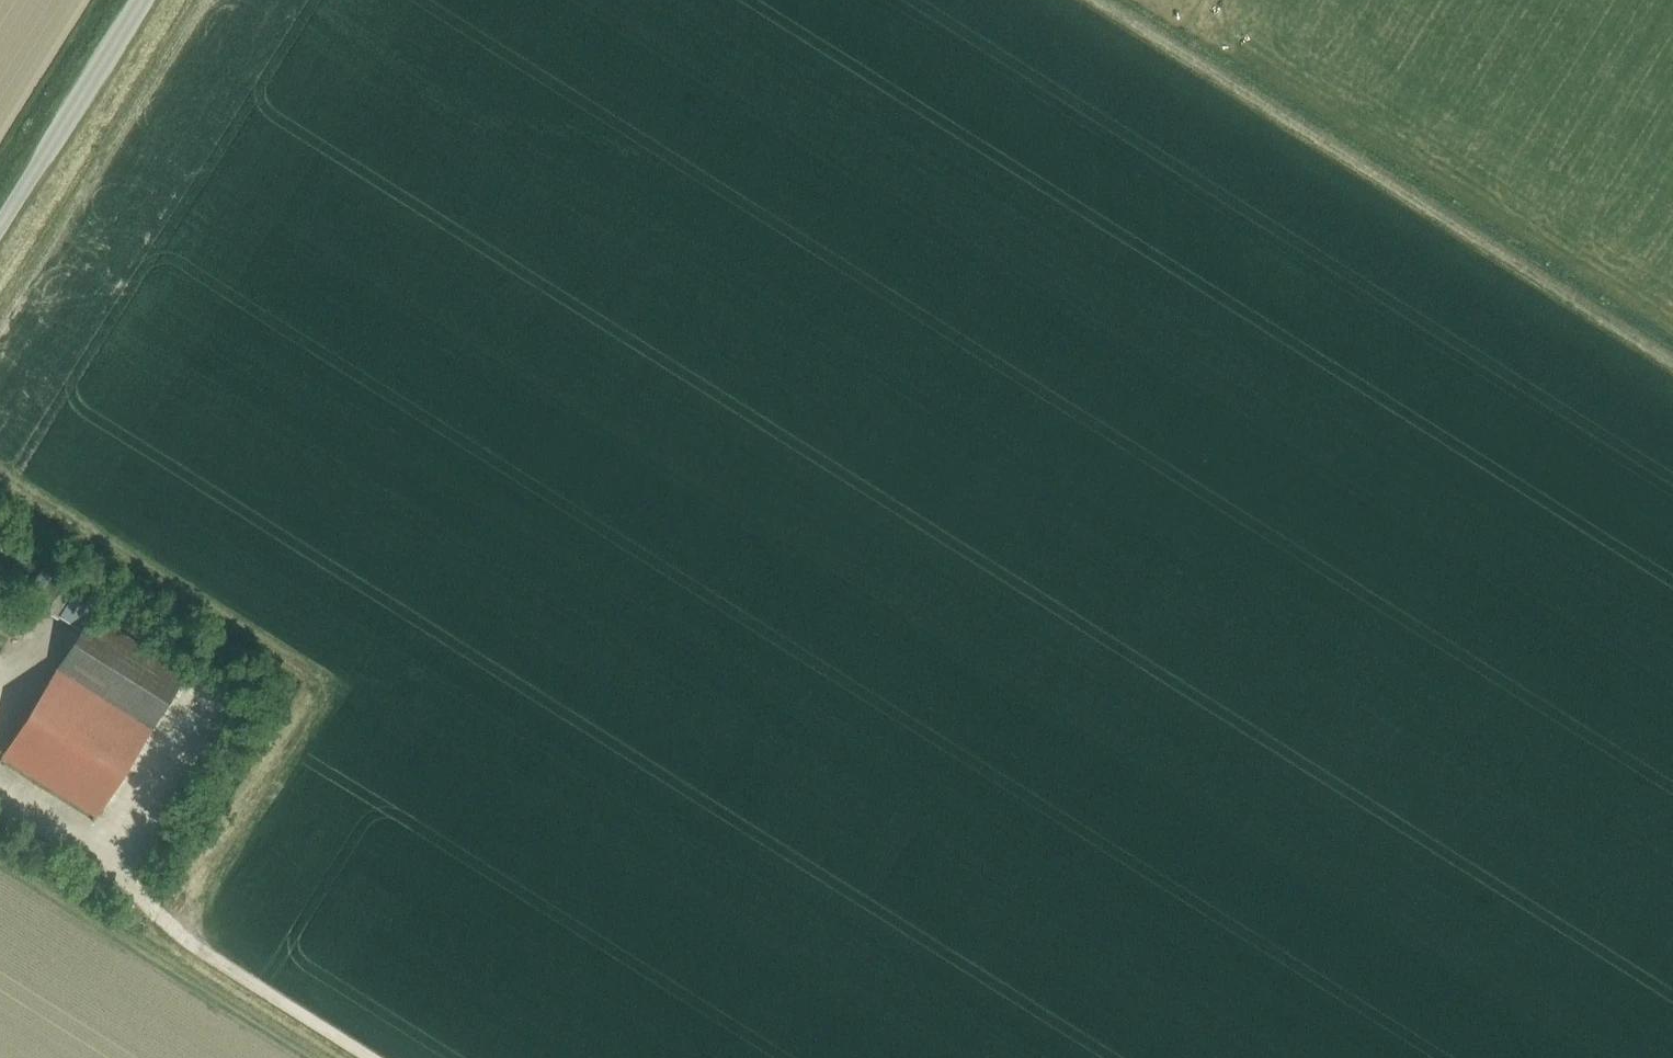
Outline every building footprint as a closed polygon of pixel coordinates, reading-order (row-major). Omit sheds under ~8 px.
[(34,606),(57,619),(73,593),(50,579),(34,606)] [(93,613),(58,668),(150,727),(185,672),(93,613)] [(58,668),(3,755),(96,814),(150,727),(58,668)]
